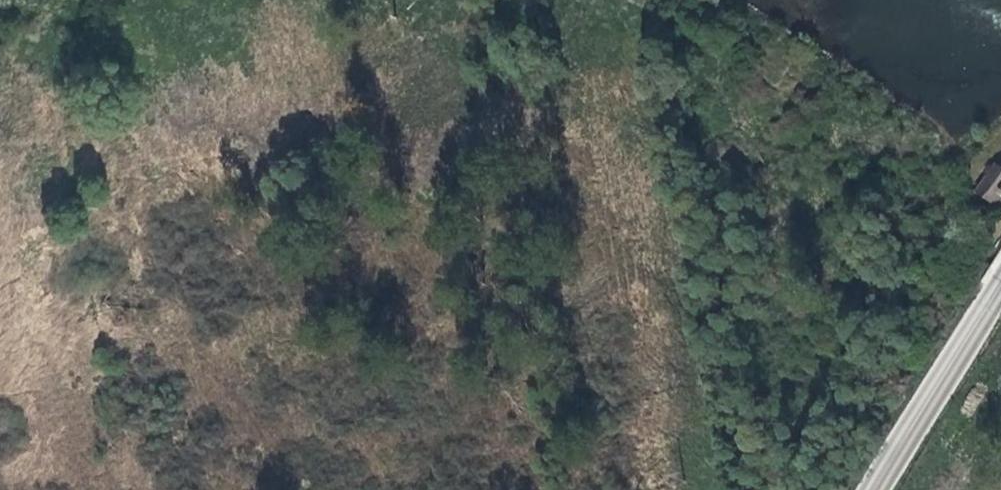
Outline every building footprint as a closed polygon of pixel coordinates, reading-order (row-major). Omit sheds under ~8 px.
[(997,174),(980,199),(1000,213),(1000,211),(1000,177),(997,174)]
